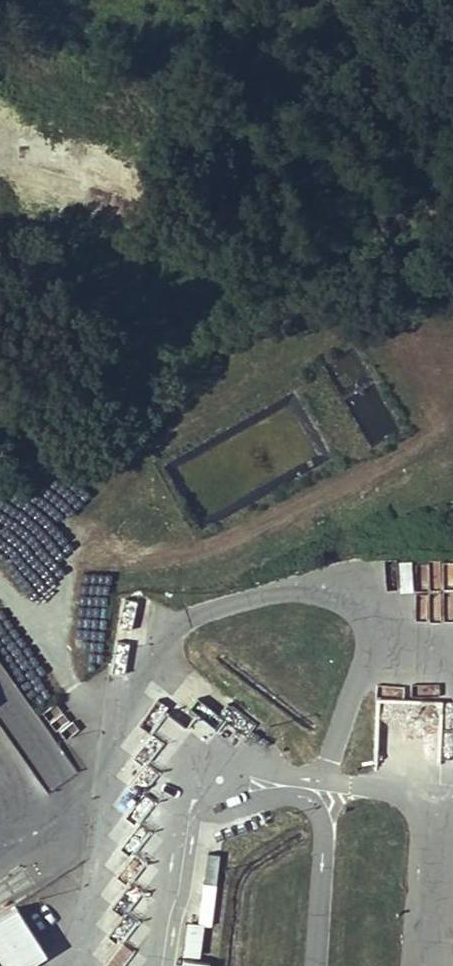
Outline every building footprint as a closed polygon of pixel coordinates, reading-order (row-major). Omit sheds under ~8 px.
[(0,919),(0,965),(31,965),(48,955),(17,908),(0,919)] [(204,924),(187,922),(183,956),(200,958),(204,924)]
